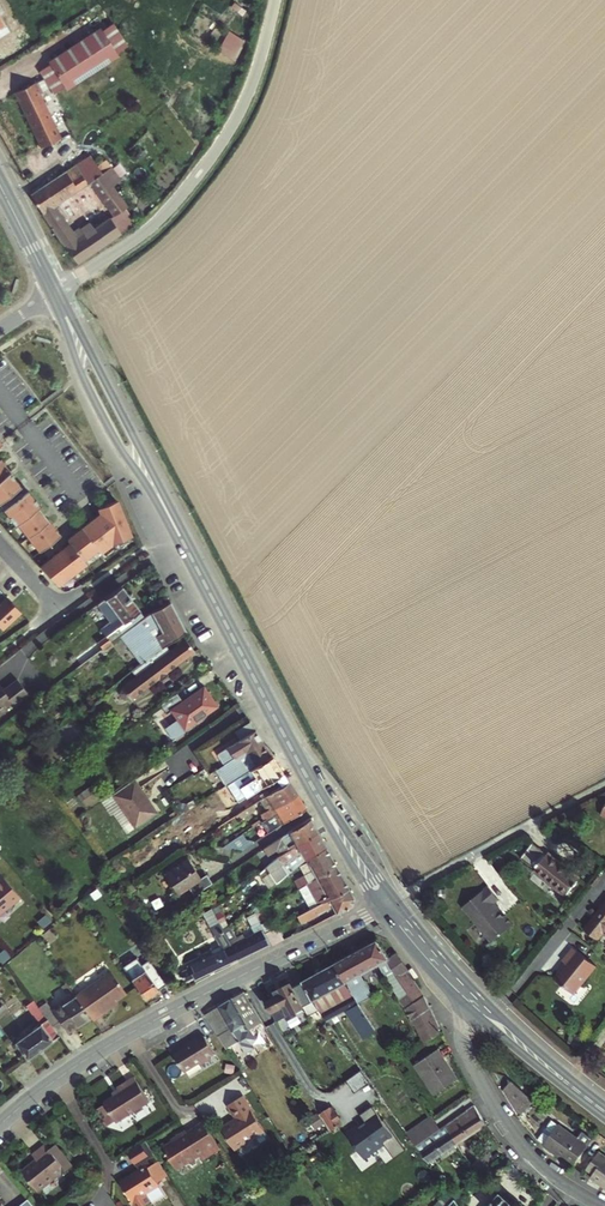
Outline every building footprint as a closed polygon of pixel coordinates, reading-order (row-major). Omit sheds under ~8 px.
[(48,63),(49,65),(64,87),(65,88),(115,53),(98,28),(48,63)] [(219,50),(236,58),(247,38),(230,29),(219,50)] [(64,87),(49,65),(38,73),(53,94),(64,87)] [(27,85),(15,91),(31,120),(27,122),(40,147),(56,139),(27,85)] [(11,94),(27,122),(31,120),(15,91),(11,94)] [(27,122),(11,94),(7,96),(23,124),(27,122)] [(27,122),(23,124),(36,150),(40,147),(27,122)] [(120,211),(128,206),(90,156),(33,194),(31,195),(43,214),(54,207),(89,183),(114,215),(120,211)] [(73,233),(54,207),(43,214),(61,240),(78,264),(125,231),(114,215),(88,234),(82,227),(73,233)] [(114,215),(125,231),(131,227),(120,211),(114,215)] [(44,543),(63,525),(39,499),(42,498),(28,483),(15,496),(10,490),(21,480),(0,457),(0,499),(18,519),(20,517),(44,543)] [(10,490),(15,496),(28,483),(23,478),(21,480),(10,490)] [(45,558),(63,577),(88,553),(86,550),(98,539),(102,543),(113,532),(133,528),(125,490),(106,494),(107,500),(70,529),(73,533),(45,558)] [(0,581),(0,613),(6,620),(24,603),(2,579),(0,581)] [(119,587),(96,605),(110,623),(100,631),(106,638),(97,645),(101,650),(109,645),(116,639),(144,618),(132,604),(129,600),(119,587)] [(144,618),(116,639),(139,671),(187,634),(167,605),(153,612),(144,618)] [(164,654),(149,665),(162,682),(169,678),(167,675),(195,654),(187,644),(168,658),(164,654)] [(121,707),(122,708),(151,687),(153,689),(162,682),(149,665),(125,683),(128,688),(114,698),(121,707)] [(0,673),(0,705),(3,703),(5,706),(15,698),(13,696),(19,691),(21,693),(36,682),(26,669),(12,679),(4,670),(0,673)] [(174,695),(161,704),(168,714),(173,711),(178,718),(164,728),(171,738),(185,728),(217,705),(204,688),(184,702),(177,692),(174,695)] [(243,754),(257,745),(243,725),(230,734),(235,741),(214,757),(221,767),(242,753),(243,754)] [(211,775),(221,788),(244,773),(266,759),(257,745),(243,754),(242,753),(221,767),(210,773),(211,775)] [(284,785),(266,759),(244,773),(248,778),(253,775),(267,796),(284,785)] [(129,781),(106,797),(129,829),(152,814),(129,781)] [(268,814),(292,797),(284,785),(267,796),(258,802),(266,813),(259,818),(261,821),(269,816),(268,814)] [(252,827),(260,839),(301,811),(292,797),(268,814),(269,816),(261,821),(252,827)] [(249,808),(236,816),(239,821),(252,812),(249,808)] [(278,862),(315,833),(308,820),(278,840),(284,851),(274,858),(278,862)] [(302,860),(323,848),(315,833),(278,862),(279,866),(268,872),(274,883),(296,864),(302,860)] [(252,845),(230,841),(218,849),(237,854),(252,845)] [(535,845),(522,861),(536,872),(535,873),(568,898),(582,879),(550,854),(549,856),(535,845)] [(295,891),(334,868),(323,848),(302,860),(309,872),(290,883),(295,891)] [(237,854),(218,849),(216,849),(214,859),(226,862),(237,854)] [(183,891),(188,899),(207,887),(201,877),(195,881),(182,861),(158,876),(172,898),(183,891)] [(4,868),(0,872),(0,902),(6,896),(10,900),(23,889),(4,868)] [(295,891),(307,909),(346,889),(334,868),(295,891)] [(484,881),(459,902),(488,937),(509,920),(501,909),(498,912),(494,907),(494,902),(491,897),(495,894),(484,881)] [(300,913),(309,928),(317,923),(314,917),(328,908),(333,915),(347,908),(351,898),(346,889),(307,909),(300,913)] [(191,982),(235,960),(228,947),(220,930),(218,926),(208,905),(198,912),(208,933),(217,952),(203,960),(177,972),(183,983),(190,980),(191,982)] [(588,933),(601,943),(604,938),(604,912),(588,933)] [(235,960),(268,944),(265,939),(261,934),(255,924),(248,927),(249,930),(245,932),(247,934),(238,938),(228,918),(218,926),(220,930),(228,947),(235,960)] [(261,934),(265,939),(268,944),(269,946),(279,940),(272,928),(261,934)] [(350,950),(349,958),(355,967),(351,969),(357,979),(360,977),(385,962),(379,954),(379,950),(377,950),(374,944),(356,953),(350,950)] [(148,967),(137,950),(133,953),(145,970),(148,967)] [(600,970),(578,951),(567,964),(570,967),(558,981),(577,997),(600,970)] [(349,958),(333,967),(356,1006),(372,998),(360,977),(357,979),(351,969),(355,967),(349,958)] [(124,959),(117,965),(142,1001),(162,986),(153,974),(146,978),(142,972),(136,976),(124,959)] [(391,959),(385,962),(404,997),(395,1002),(407,1023),(409,1021),(422,1045),(436,1037),(434,1033),(436,1032),(415,993),(391,959)] [(314,977),(300,984),(317,1015),(324,1025),(343,1014),(360,1044),(374,1035),(356,1006),(333,967),(320,973),(319,969),(315,968),(312,969),(312,974),(314,977)] [(107,972),(72,997),(87,1018),(90,1022),(105,1011),(111,1006),(109,1003),(122,993),(107,972)] [(272,993),(275,997),(265,1003),(277,1022),(302,1007),(287,984),(272,993)] [(78,1025),(87,1018),(72,997),(68,1000),(61,990),(53,996),(60,1006),(51,1012),(43,1002),(34,1008),(42,1018),(49,1028),(58,1021),(66,1033),(78,1025)] [(240,994),(202,1018),(223,1052),(235,1044),(244,1057),(252,1051),(237,1029),(241,1026),(240,1023),(243,1021),(247,1027),(256,1021),(240,994)] [(34,1008),(29,1001),(21,1006),(35,1025),(11,1042),(24,1060),(56,1037),(49,1028),(42,1018),(34,1008)] [(187,1044),(189,1047),(170,1060),(180,1076),(194,1067),(195,1070),(204,1064),(203,1062),(213,1056),(202,1039),(195,1044),(193,1040),(187,1044)] [(411,1068),(432,1096),(454,1080),(433,1052),(411,1068)] [(368,1085),(359,1073),(344,1083),(353,1096),(368,1085)] [(502,1090),(519,1117),(533,1098),(509,1080),(502,1090)] [(113,1096),(115,1101),(100,1110),(102,1112),(92,1118),(104,1134),(112,1128),(114,1130),(145,1108),(129,1085),(123,1089),(113,1096)] [(229,1128),(218,1135),(232,1156),(248,1145),(249,1147),(262,1138),(240,1103),(226,1111),(234,1125),(229,1128)] [(323,1112),(333,1129),(347,1120),(336,1103),(323,1112)] [(379,1123),(370,1109),(358,1116),(362,1124),(354,1129),(353,1128),(344,1133),(345,1136),(343,1137),(357,1159),(378,1146),(389,1163),(401,1155),(381,1122),(379,1123)] [(482,1128),(470,1109),(450,1123),(441,1130),(442,1131),(454,1147),(482,1128)] [(542,1135),(548,1140),(562,1120),(556,1115),(542,1135)] [(428,1118),(403,1135),(412,1149),(418,1145),(437,1132),(431,1123),(428,1118)] [(591,1142),(562,1120),(548,1140),(547,1141),(576,1163),(580,1157),(591,1142)] [(426,1166),(452,1148),(454,1147),(442,1131),(441,1130),(437,1132),(418,1145),(412,1149),(416,1155),(418,1154),(426,1166)] [(196,1142),(205,1136),(201,1131),(192,1137),(196,1142)] [(217,1156),(205,1136),(196,1142),(192,1137),(185,1141),(183,1139),(180,1141),(175,1144),(177,1147),(161,1156),(175,1178),(197,1164),(200,1168),(209,1162),(208,1161),(217,1156)] [(593,1140),(591,1142),(580,1157),(590,1165),(602,1147),(593,1140)] [(132,1149),(142,1168),(157,1160),(146,1141),(132,1149)] [(37,1190),(61,1172),(66,1168),(68,1170),(74,1166),(57,1143),(50,1148),(46,1143),(33,1153),(37,1159),(22,1171),(37,1190)] [(593,1173),(604,1182),(604,1149),(602,1147),(590,1165),(596,1169),(593,1173)] [(483,1168),(472,1178),(475,1181),(478,1185),(489,1175),(483,1168)] [(166,1184),(157,1169),(147,1176),(145,1173),(129,1182),(118,1189),(126,1203),(124,1204),(125,1205),(146,1205),(144,1203),(158,1195),(156,1192),(155,1190),(166,1184)] [(458,1198),(450,1190),(434,1205),(449,1205),(458,1198)]
